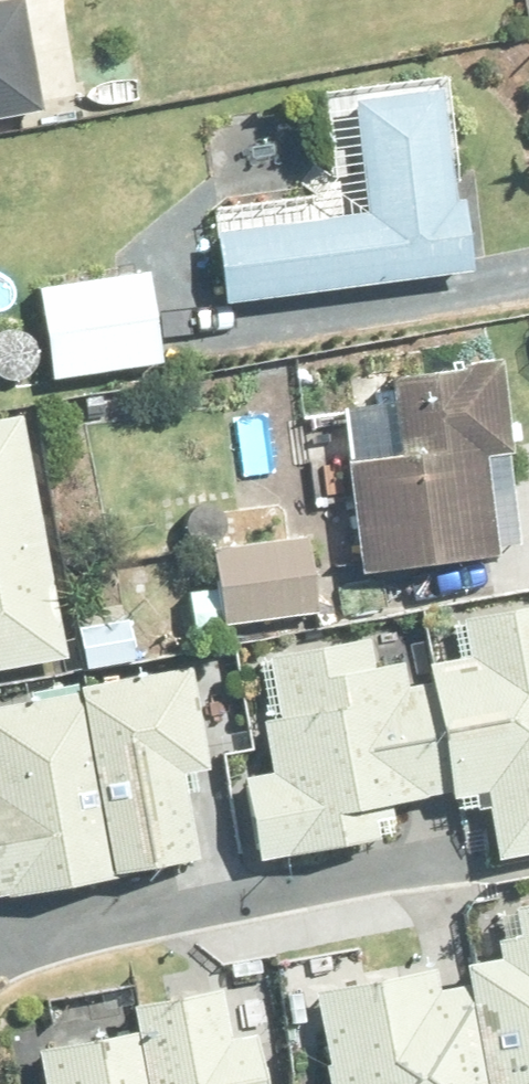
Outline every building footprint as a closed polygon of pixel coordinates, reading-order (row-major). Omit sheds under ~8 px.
[(46,116),(25,6),(0,10),(0,125),(46,116)] [(359,110),(373,218),(222,239),(232,311),(480,277),(471,206),(461,208),(448,98),(359,110)] [(152,276),(41,293),(54,385),(166,367),(152,276)] [(523,549),(512,462),(515,462),(503,369),(391,383),(402,465),(349,472),(363,582),(503,565),(502,552),(523,549)] [(24,423),(0,428),(0,678),(70,665),(24,423)] [(313,545),(218,558),(227,633),(322,622),(313,545)] [(433,673),(437,694),(456,802),(462,802),(465,816),(482,813),(482,817),(494,814),(503,868),(528,864),(528,612),(468,623),(471,631),(457,634),(463,667),(433,673)] [(456,802),(437,694),(414,697),(409,669),(378,675),(373,646),(265,665),(275,725),(266,727),(276,781),(250,785),(265,866),(385,845),(379,816),(456,802)] [(186,779),(211,775),(195,677),(81,696),(82,704),(113,886),(116,886),(114,879),(200,865),(186,779)] [(113,886),(82,704),(0,718),(0,905),(113,886)] [(470,972),(473,994),(489,1083),(528,1083),(528,913),(519,915),(524,944),(502,949),(504,960),(499,960),(500,968),(470,972)] [(473,994),(444,998),(439,975),(315,996),(330,1083),(489,1083),(473,994)] [(152,1083),(270,1083),(262,1042),(238,1047),(228,997),(137,1015),(143,1040),(152,1083)] [(47,1083),(152,1083),(143,1040),(43,1059),(47,1083)]
